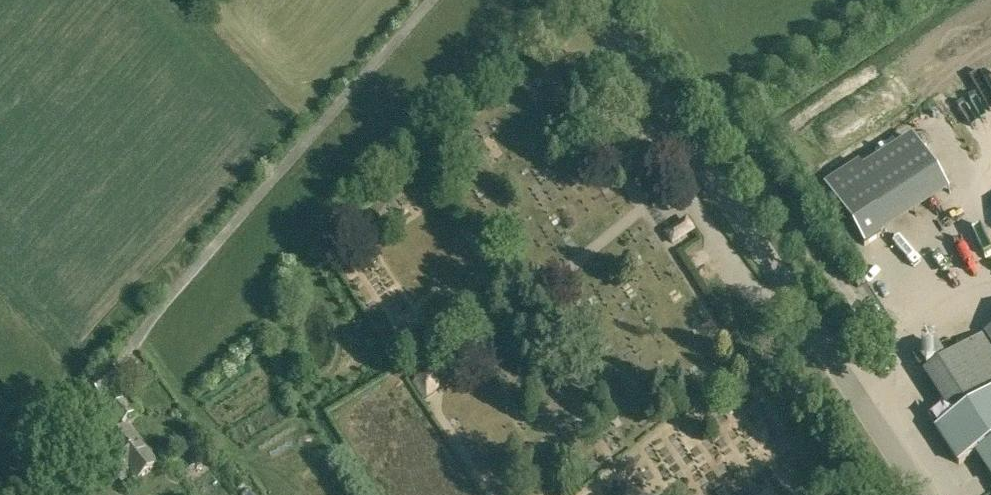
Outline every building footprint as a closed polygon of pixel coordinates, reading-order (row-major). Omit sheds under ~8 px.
[(911,129),(829,182),(869,241),(950,188),(911,129)] [(666,233),(673,244),(694,230),(686,219),(666,233)] [(943,436),(990,405),(990,345),(984,334),(945,359),(935,342),(913,357),(924,372),(946,407),(930,417),(943,436)] [(92,385),(102,397),(122,380),(111,368),(92,385)] [(412,383),(424,400),(434,395),(439,390),(440,381),(434,374),(426,373),(415,379),(415,381),(412,383)] [(113,410),(123,423),(134,414),(124,401),(113,410)] [(990,473),(990,405),(943,436),(960,462),(977,451),(990,473)] [(100,455),(121,481),(132,472),(137,479),(157,463),(128,427),(109,442),(112,446),(100,455)] [(199,446),(187,455),(193,463),(201,464),(208,459),(199,446)]
